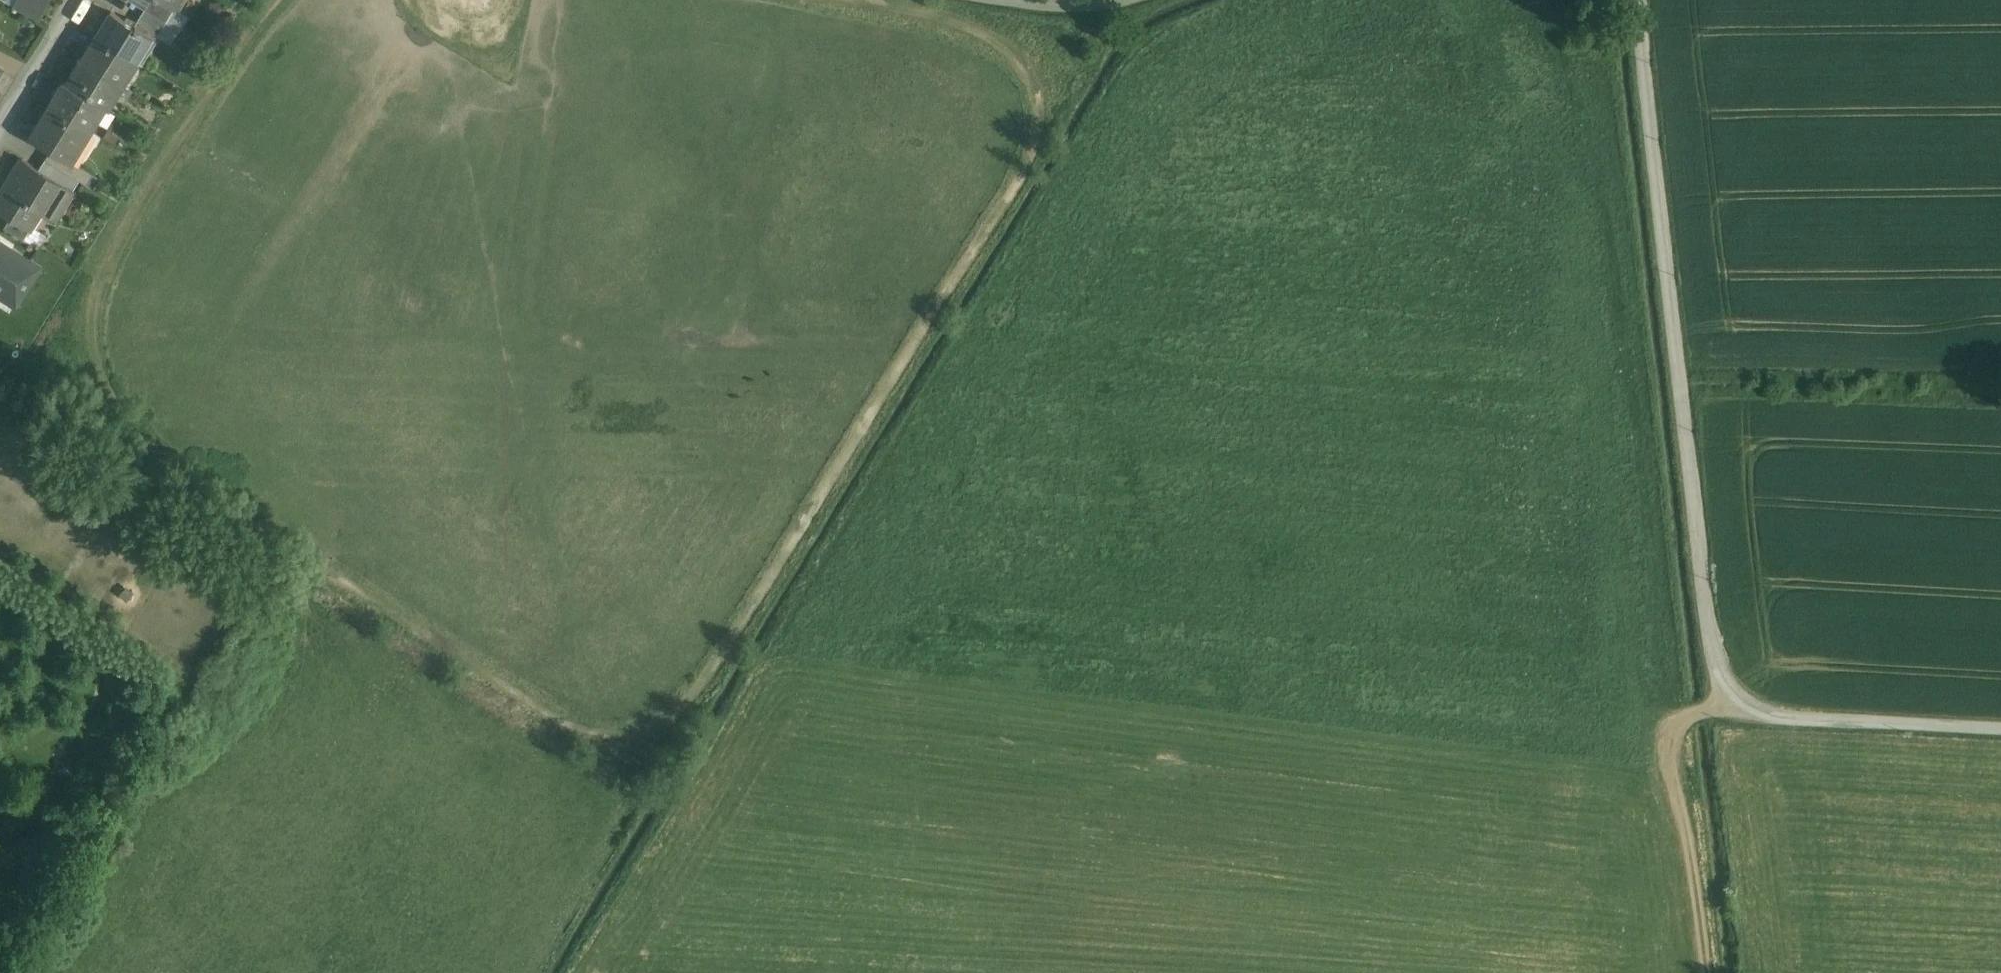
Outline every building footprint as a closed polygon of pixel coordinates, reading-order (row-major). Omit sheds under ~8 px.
[(15,5),(39,18),(48,0),(18,0),(15,5)] [(164,0),(151,0),(145,9),(166,22),(177,5),(176,5),(175,7),(164,0)] [(166,22),(145,9),(135,26),(154,37),(153,39),(155,40),(166,22)] [(135,26),(112,12),(97,36),(98,37),(138,61),(139,62),(153,39),(154,37),(135,26)] [(138,61),(98,37),(83,60),(124,85),(124,84),(119,81),(124,72),(130,75),(138,61)] [(124,85),(83,60),(68,84),(106,107),(106,108),(109,109),(124,85)] [(106,107),(68,84),(65,81),(50,106),(91,131),(106,108),(106,107)] [(50,106),(31,136),(52,149),(72,161),(73,160),(91,131),(50,106)] [(72,161),(52,149),(46,159),(80,180),(86,184),(93,173),(73,160),(72,161)] [(22,159),(0,195),(0,211),(11,217),(30,229),(42,211),(56,220),(74,190),(39,169),(22,159)] [(80,180),(46,159),(39,169),(74,190),(80,180)] [(30,229),(11,217),(4,227),(24,240),(30,229)] [(0,247),(0,291),(5,295),(8,289),(21,297),(40,268),(10,249),(8,252),(0,247)]
